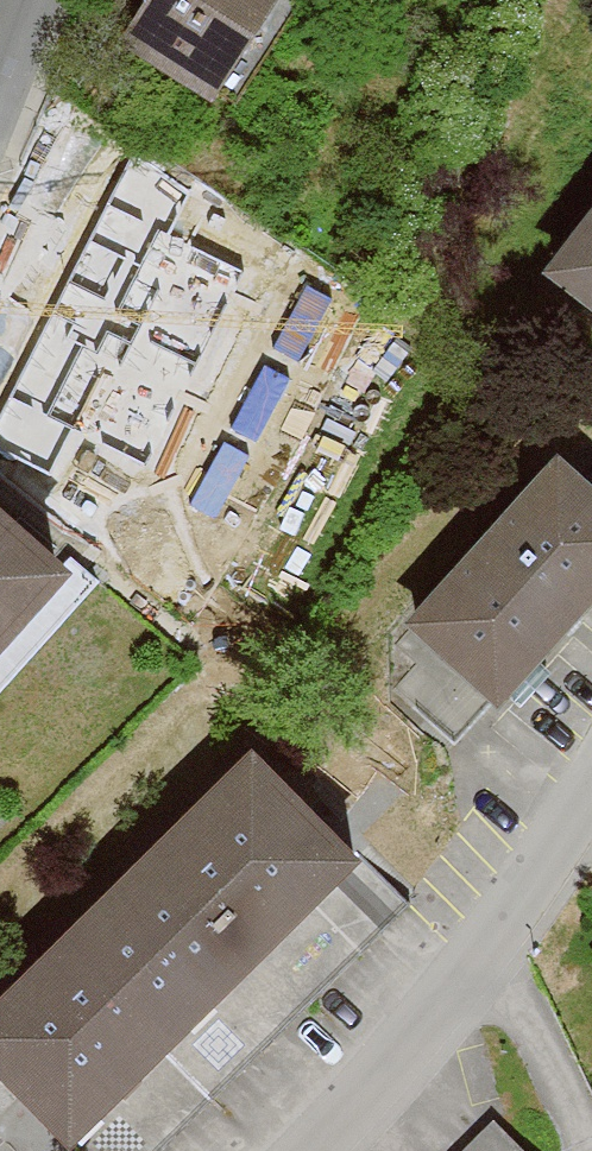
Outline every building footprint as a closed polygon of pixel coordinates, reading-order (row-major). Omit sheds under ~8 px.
[(221,92),(285,0),(144,0),(126,26),(221,92)] [(17,371),(58,399),(88,354),(99,362),(186,234),(96,172),(12,295),(51,322),(17,371)] [(543,272),(591,311),(591,210),(543,272)] [(503,690),(591,595),(591,484),(561,455),(417,610),(503,690)] [(59,585),(0,532),(0,650),(59,585)] [(242,762),(0,1000),(0,1093),(57,1150),(64,1150),(350,868),(242,762)] [(64,1150),(165,1150),(400,918),(350,868),(64,1150)] [(505,1116),(468,1150),(537,1150),(505,1116)]
